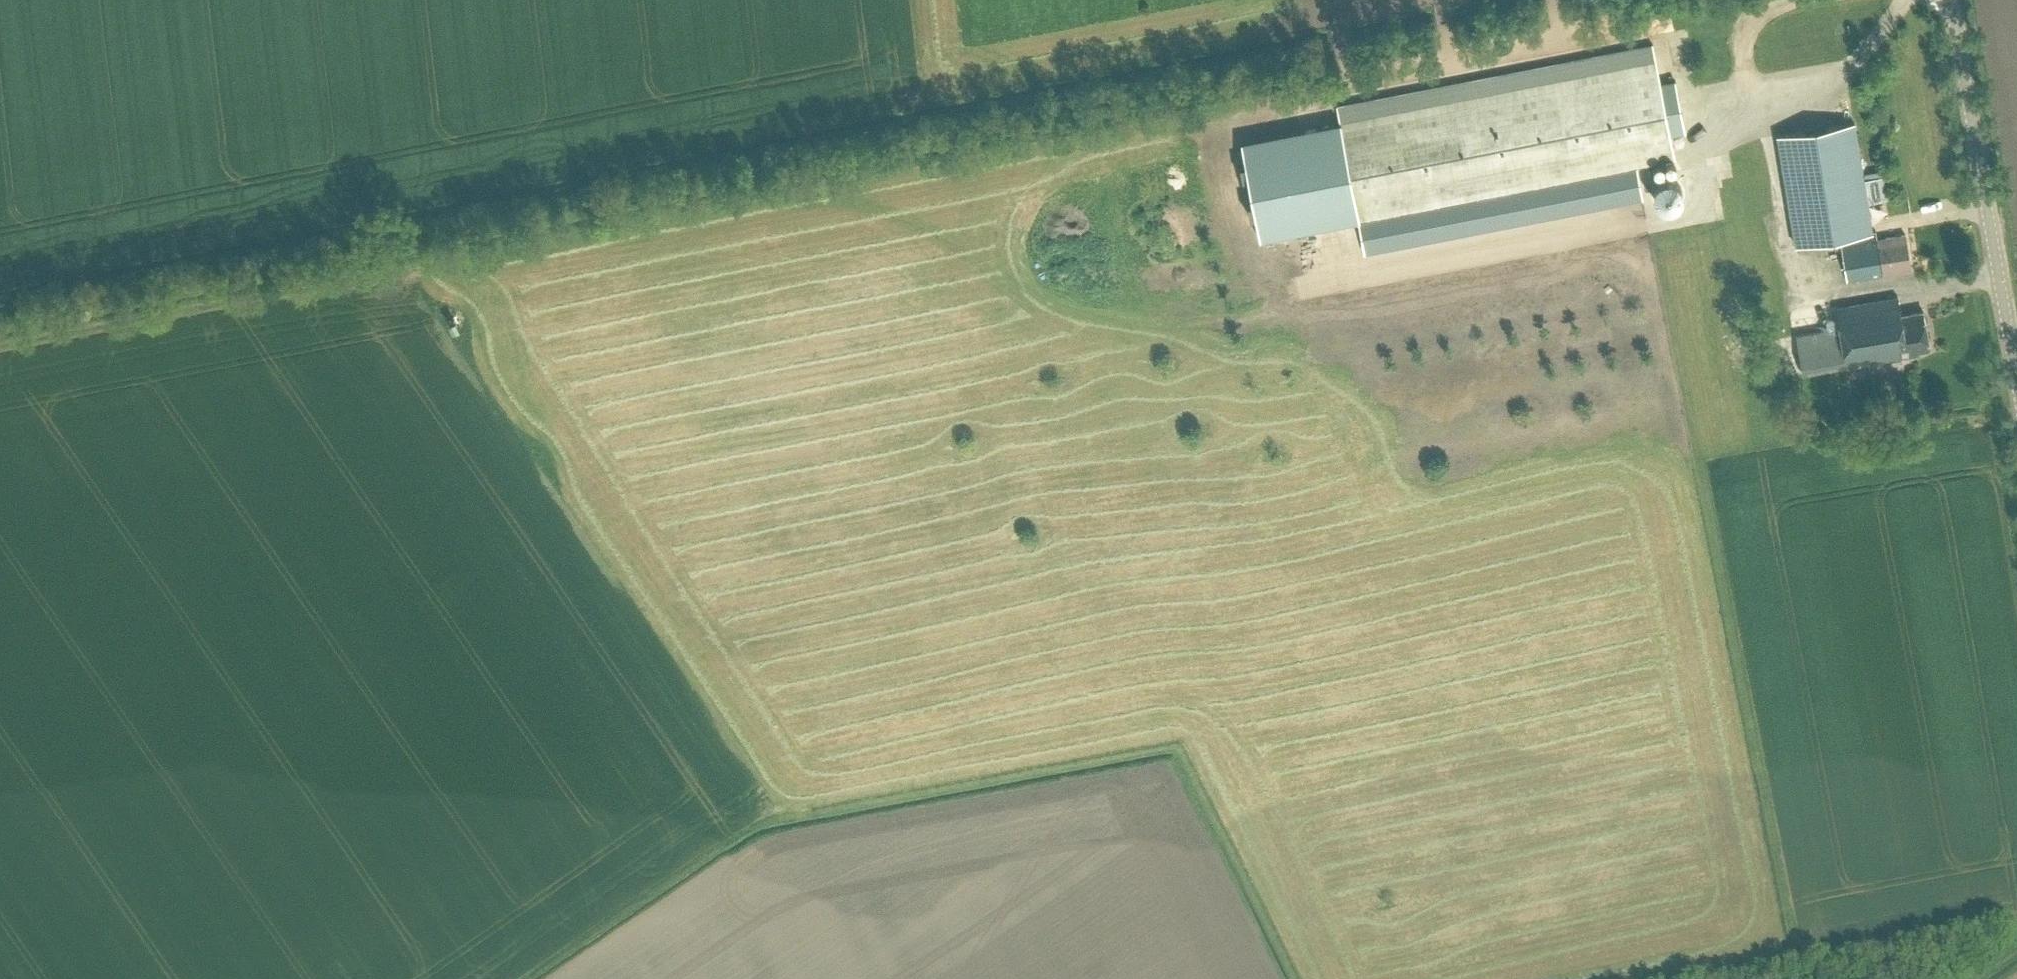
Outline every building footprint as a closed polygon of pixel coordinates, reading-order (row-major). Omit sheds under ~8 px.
[(1338,104),(1341,121),(1361,220),(1637,166),(1675,158),(1671,136),(1685,133),(1675,80),(1660,83),(1653,42),(1338,104)] [(1797,245),(1875,231),(1856,120),(1778,134),(1797,245)] [(1361,220),(1341,121),(1243,140),(1262,239),(1361,220)] [(1367,252),(1644,198),(1637,166),(1361,220),(1367,252)] [(1661,211),(1667,193),(1651,189),(1646,207),(1661,211)] [(1848,277),(1911,268),(1906,233),(1843,243),(1848,277)] [(1904,313),(1901,294),(1838,305),(1841,324),(1796,332),(1803,373),(1848,365),(1921,353),(1920,348),(1932,346),(1926,310),(1904,313)]
